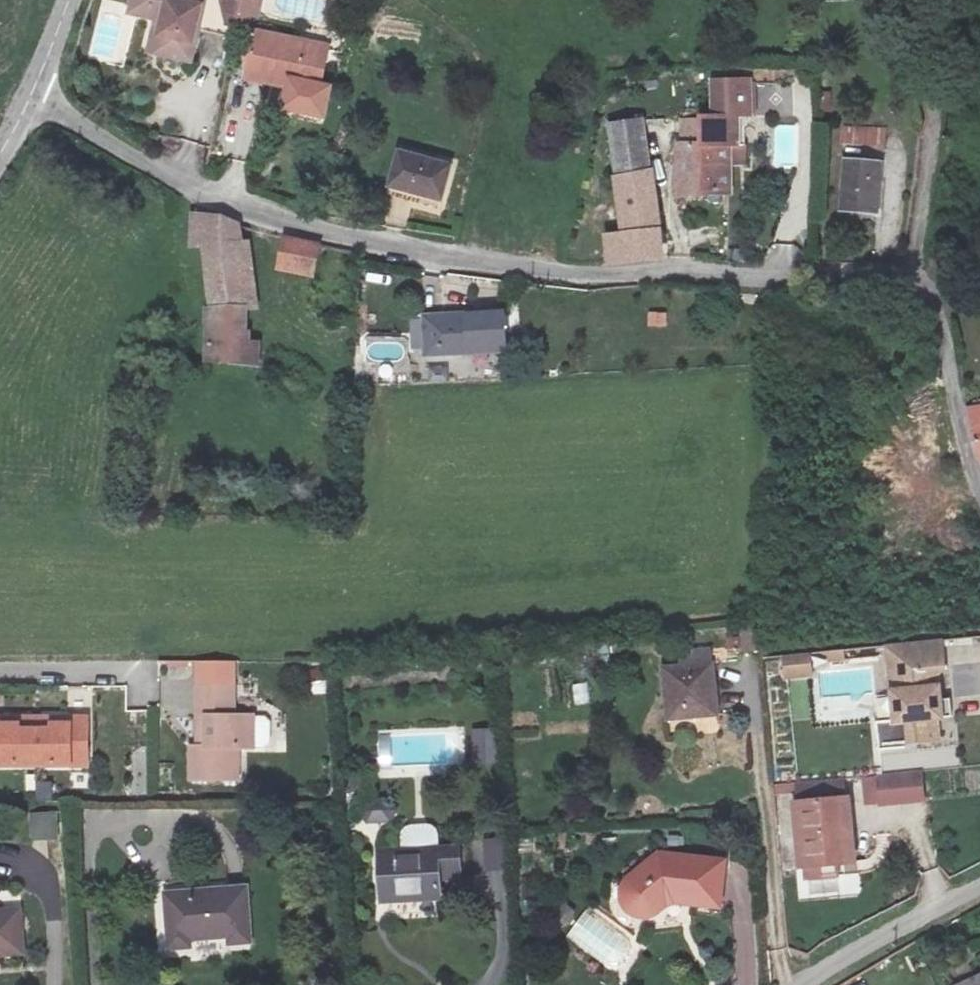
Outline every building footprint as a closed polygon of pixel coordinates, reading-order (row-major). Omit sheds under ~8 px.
[(200,0),(131,0),(128,13),(148,18),(141,50),(187,60),(200,0)] [(219,19),(257,28),(264,0),(223,0),(219,19)] [(328,50),(255,36),(247,82),(297,91),(293,112),(324,118),(329,90),(321,88),(328,50)] [(716,118),(706,116),(705,192),(731,191),(730,145),(736,144),(736,117),(751,118),(750,80),(715,80),(716,118)] [(705,192),(706,116),(679,118),(678,192),(705,192)] [(607,126),(614,178),(651,174),(643,122),(607,126)] [(883,129),(840,126),(837,155),(879,160),(883,129)] [(446,161),(395,152),(388,187),(439,197),(446,161)] [(879,172),(837,168),(833,225),(875,227),(879,172)] [(651,174),(614,178),(617,196),(623,239),(610,241),(616,266),(658,260),(663,260),(661,245),(670,243),(665,218),(657,220),(651,174)] [(190,214),(189,249),(203,250),(211,310),(202,311),(205,359),(255,367),(255,348),(239,347),(241,310),(254,309),(248,242),(238,242),(238,225),(215,214),(190,214)] [(318,250),(281,243),(277,273),(315,279),(318,250)] [(648,326),(667,326),(667,312),(649,312),(648,326)] [(510,358),(508,314),(426,318),(429,362),(510,358)] [(431,381),(448,381),(448,366),(430,367),(431,381)] [(968,409),(975,449),(979,460),(979,459),(979,407),(968,409)] [(947,411),(905,420),(914,463),(901,465),(903,480),(934,470),(960,461),(955,450),(947,411)] [(938,639),(889,646),(897,718),(879,720),(882,746),(943,739),(940,716),(945,714),(943,695),(938,639)] [(812,652),(782,655),(784,678),(814,676),(812,652)] [(714,720),(710,667),(655,670),(659,724),(714,720)] [(213,741),(198,739),(194,739),(193,773),(235,772),(235,741),(253,742),(254,712),(233,712),(233,681),(200,679),(199,710),(214,711),(213,741)] [(575,707),(591,704),(587,682),(571,685),(575,707)] [(951,695),(943,695),(945,714),(953,712),(951,695)] [(199,710),(198,739),(213,741),(214,711),(199,710)] [(0,716),(0,763),(68,763),(68,751),(85,750),(85,716),(50,716),(50,722),(16,723),(16,716),(0,716)] [(85,750),(68,751),(68,763),(85,763),(85,750)] [(365,801),(363,772),(348,773),(352,824),(396,821),(394,799),(365,801)] [(924,774),(881,779),(884,808),(927,803),(924,774)] [(35,782),(37,802),(54,800),(51,780),(35,782)] [(848,837),(852,837),(850,806),(791,812),(796,869),(851,864),(848,837)] [(58,811),(29,812),(30,841),(60,839),(58,811)] [(508,867),(506,839),(475,841),(477,869),(508,867)] [(459,847),(380,853),(384,904),(442,901),(441,884),(462,882),(459,847)] [(720,908),(725,864),(656,858),(617,893),(619,905),(623,916),(630,922),(645,927),(673,904),(720,908)] [(164,892),(167,950),(192,949),(191,938),(230,935),(231,944),(253,943),(249,888),(164,892)] [(19,954),(16,909),(0,910),(0,955),(19,954)]
